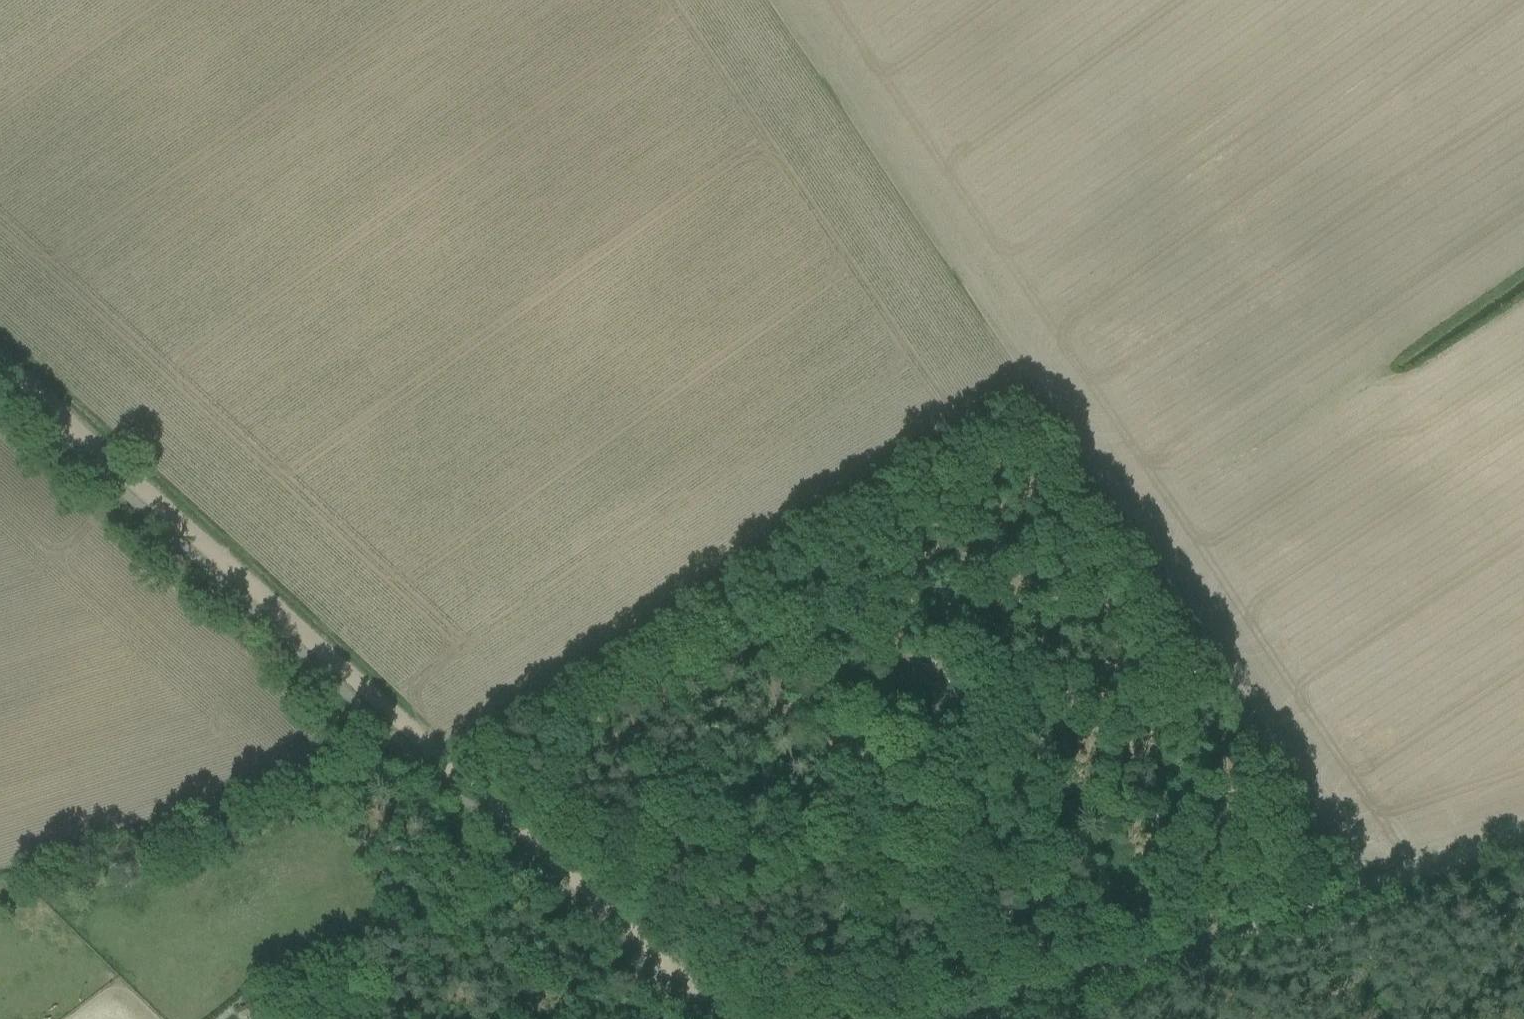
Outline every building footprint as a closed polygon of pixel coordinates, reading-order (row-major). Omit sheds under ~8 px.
[(243,1007),(226,1009),(227,1018),(245,1018),(243,1007)]
